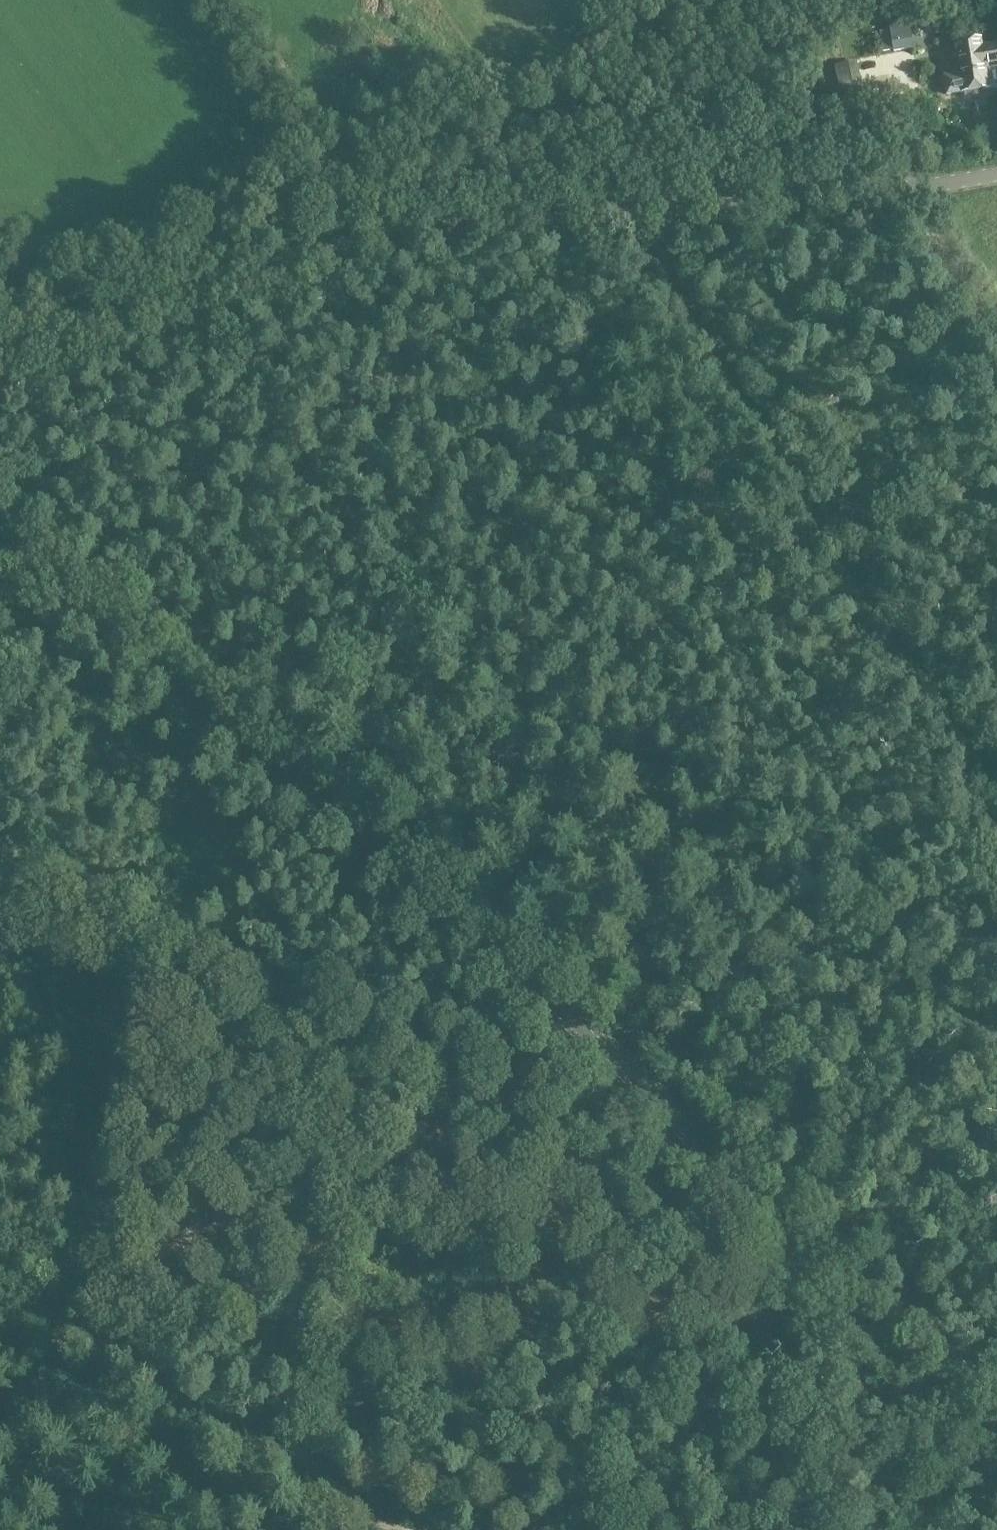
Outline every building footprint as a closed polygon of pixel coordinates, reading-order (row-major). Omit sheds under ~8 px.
[(913,49),(907,20),(890,22),(896,52),(913,49)] [(947,95),(989,88),(986,69),(996,67),(996,44),(983,47),(982,39),(953,44),(958,74),(944,76),(947,95)] [(835,66),(840,92),(862,87),(856,61),(835,66)] [(883,83),(842,93),(846,108),(887,98),(883,83)]
